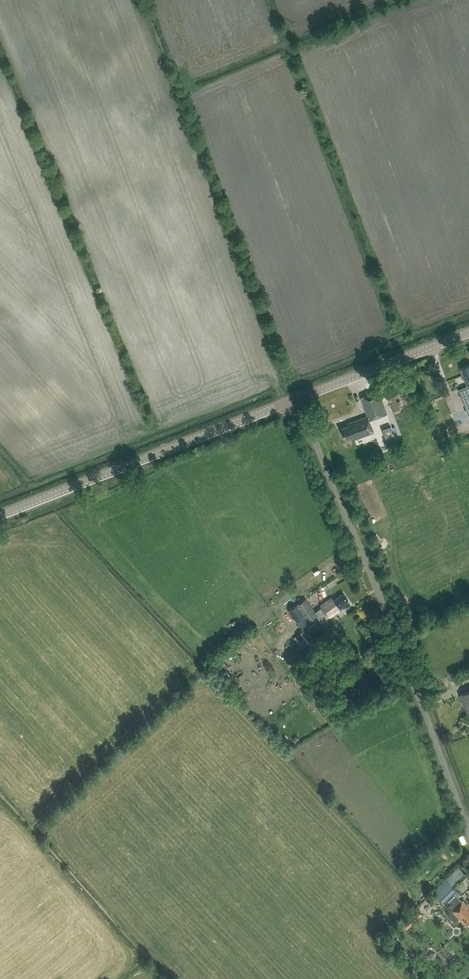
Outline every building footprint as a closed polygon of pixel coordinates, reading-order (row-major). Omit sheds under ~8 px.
[(461,368),(462,370),(461,372),(462,375),(464,375),(468,386),(459,389),(468,415),(468,365),(461,368)] [(370,419),(388,413),(380,391),(362,397),(369,416),(349,423),(350,425),(342,428),(346,439),(354,436),(355,439),(375,432),(370,419)] [(393,411),(400,408),(395,395),(388,398),(393,411)] [(387,444),(396,441),(389,425),(381,428),(387,444)] [(317,615),(322,623),(340,610),(341,611),(347,607),(344,604),(348,601),(343,593),(334,599),(332,597),(322,604),(323,606),(316,612),(306,597),(283,613),(288,621),(294,618),(300,627),(317,615)] [(333,625),(326,630),(330,636),(338,631),(333,625)] [(297,635),(304,645),(313,639),(306,629),(297,635)] [(460,692),(463,700),(464,700),(468,712),(468,689),(460,692)] [(454,921),(457,920),(460,917),(467,926),(468,924),(468,910),(468,908),(468,907),(468,906),(463,900),(462,901),(459,897),(461,895),(448,879),(434,891),(448,907),(448,906),(451,909),(446,914),(451,919),(454,921)] [(422,914),(418,910),(403,924),(407,929),(422,914)]
